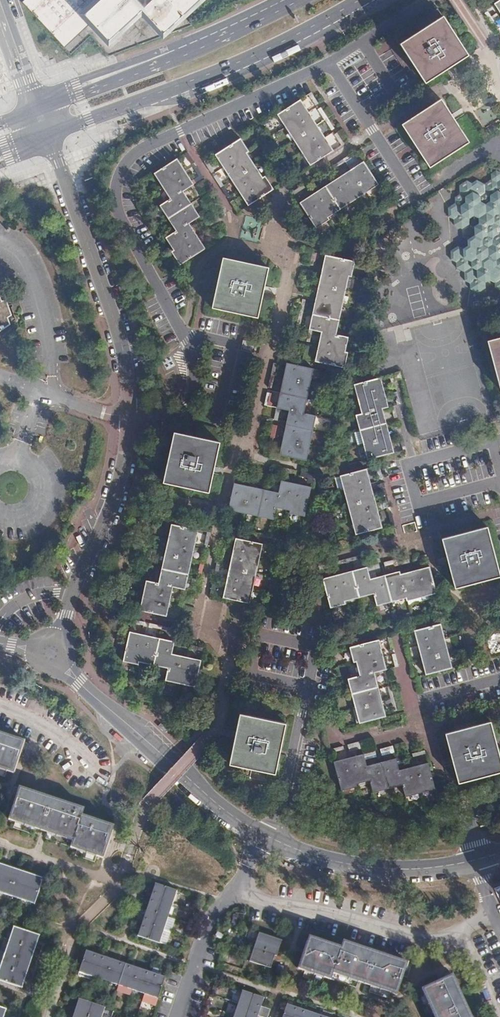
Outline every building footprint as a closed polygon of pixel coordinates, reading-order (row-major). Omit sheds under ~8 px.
[(22,2),(60,42),(61,41),(25,2),(27,0),(24,0),(22,2)] [(25,2),(61,41),(105,0),(103,0),(100,3),(97,0),(27,0),(25,2)] [(163,31),(142,8),(109,38),(92,20),(65,45),(61,41),(60,42),(71,54),(91,36),(109,56),(192,25),(182,15),(198,0),(196,0),(163,31)] [(61,41),(65,45),(92,20),(109,38),(142,8),(163,31),(196,0),(105,0),(61,41)] [(485,14),(498,34),(499,32),(499,30),(495,22),(499,19),(496,14),(491,17),(488,12),(485,14)] [(448,69),(453,65),(469,55),(443,16),(400,44),(417,70),(426,83),(448,69)] [(310,95),(316,105),(319,103),(313,93),(310,95)] [(429,167),(469,142),(454,118),(450,112),(442,98),(402,124),(418,149),(429,167)] [(317,125),(308,112),(301,100),(279,114),(288,126),(295,139),(304,151),(312,164),(333,151),(325,138),(317,125)] [(325,119),(332,129),(335,127),(322,107),(319,109),(325,119)] [(336,134),(343,145),(345,143),(341,137),(338,133),(336,134)] [(232,180),(240,193),(248,205),(273,190),(264,177),(262,178),(254,166),(246,154),(248,153),(240,140),(216,155),(224,167),(232,180)] [(355,154),(358,153),(357,150),(332,166),(333,168),(345,161),(348,165),(353,162),(358,158),(355,154)] [(196,163),(189,152),(187,153),(186,154),(193,165),(196,163)] [(198,237),(189,224),(197,219),(200,217),(192,205),(184,192),(192,187),(195,186),(186,172),(178,159),(157,172),(164,184),(174,198),(163,205),(171,218),(179,230),(169,237),(177,248),(174,250),(182,264),(206,249),(198,237)] [(211,174),(214,172),(207,161),(204,163),(211,174)] [(327,186),(314,195),(301,204),(316,226),(329,217),(329,216),(341,208),(354,199),(365,191),(378,183),(364,161),(357,166),(351,170),(340,178),(327,186)] [(357,166),(353,162),(348,165),(351,170),(357,166)] [(200,177),(195,179),(198,183),(206,178),(199,167),(195,170),(200,177)] [(331,171),(329,168),(310,181),(312,183),(321,177),(331,171)] [(496,170),(491,173),(491,179),(484,184),(476,180),(472,183),(466,181),(459,185),(460,194),(455,197),(455,203),(448,208),(448,217),(454,220),(454,226),(462,229),(469,224),(469,219),(473,216),(478,218),(487,214),(494,218),(494,223),(499,226),(499,225),(499,172),(496,170)] [(217,176),(214,178),(227,198),(230,196),(223,185),(217,176)] [(307,187),(304,184),(293,192),(295,195),(307,187)] [(202,196),(195,186),(192,187),(199,198),(202,196)] [(204,200),(201,202),(208,212),(211,210),(204,200)] [(233,200),(230,202),(238,213),(241,211),(233,200)] [(478,218),(479,224),(474,227),(474,235),(467,240),(468,246),(476,249),(483,245),(488,247),(492,245),(492,239),(499,234),(499,225),(499,226),(494,223),(494,218),(487,214),(478,218)] [(207,229),(200,217),(197,219),(205,230),(207,229)] [(209,232),(207,234),(213,244),(216,242),(209,232)] [(468,246),(463,249),(458,246),(451,251),(451,260),(456,263),(456,268),(464,272),(465,281),(469,283),(470,289),(478,293),(485,288),(485,283),(490,280),(494,282),(495,288),(499,290),(499,234),(492,239),(492,245),(488,247),(483,245),(476,249),(468,246)] [(322,332),(319,346),(315,362),(342,368),(346,352),(342,351),(346,337),(333,334),(337,318),(340,304),(344,289),(346,278),(346,277),(347,275),(349,276),(352,261),(347,260),(325,255),(322,270),(322,272),(319,284),(316,299),(313,312),(309,330),(312,330),(322,332)] [(268,267),(223,258),(218,279),(217,286),(212,308),(258,317),(263,292),(264,286),(268,267)] [(10,324),(8,317),(11,315),(6,300),(2,300),(0,296),(0,331),(10,324)] [(499,390),(499,336),(487,340),(499,390)] [(255,344),(244,341),(242,351),(253,353),(255,344)] [(308,347),(306,346),(303,359),(310,361),(311,356),(307,351),(308,347)] [(276,363),(274,363),(268,388),(271,388),(274,375),(276,363)] [(306,398),(309,383),(313,368),(301,366),(287,363),(284,377),(280,393),(277,408),(280,409),(290,411),(288,423),(284,439),(280,455),(305,461),(308,445),(311,430),(314,416),(302,414),(306,398)] [(396,385),(394,380),(400,379),(401,378),(399,372),(393,373),(389,374),(392,386),(396,385)] [(386,406),(382,392),(378,376),(355,383),(359,399),(363,413),(357,415),(360,429),(364,443),(369,459),(393,453),(388,437),(385,423),(381,408),(386,407),(386,406)] [(399,422),(396,423),(399,434),(402,445),(405,444),(399,422)] [(276,426),(273,425),(268,449),(271,449),(274,439),(277,439),(277,437),(278,435),(274,434),(276,426)] [(163,482),(208,493),(213,473),(214,466),(220,442),(190,435),(174,432),(163,482)] [(373,498),(369,483),(365,469),(341,475),(345,489),(349,503),(353,518),(357,534),(381,528),(377,512),(373,498)] [(308,476),(308,479),(313,480),(315,474),(302,471),(301,474),(308,476)] [(312,486),(296,483),(281,480),(281,483),(279,492),(263,489),(247,485),(234,482),(229,506),(242,509),(257,512),(273,516),(275,516),(277,505),(291,508),(291,509),(306,513),(312,486)] [(383,495),(386,507),(390,506),(383,481),(380,482),(381,485),(382,492),(383,495)] [(190,558),(193,545),(197,530),(173,524),(170,539),(166,554),(163,569),(160,584),(148,581),(144,596),(141,611),(166,616),(169,601),(172,586),(182,589),(183,589),(187,574),(190,558)] [(442,539),(447,556),(449,563),(455,588),(499,577),(499,576),(487,526),(442,539)] [(231,568),(228,582),(225,598),(248,603),(252,588),(255,572),(258,557),(261,544),(237,539),(234,553),(231,568)] [(202,574),(207,551),(203,550),(201,560),(198,574),(202,574)] [(362,555),(336,561),(337,565),(346,562),(346,566),(350,565),(351,565),(350,561),(363,558),(362,555)] [(398,564),(410,561),(409,558),(397,561),(397,559),(390,561),(384,562),(385,567),(398,564)] [(380,570),(379,564),(378,563),(367,566),(369,574),(375,573),(375,571),(380,570)] [(370,579),(369,574),(367,566),(351,570),(337,574),(322,578),(329,606),(345,602),(344,599),(358,595),(373,591),(376,603),(390,599),(406,595),(407,598),(420,594),(435,591),(429,567),(415,570),(401,574),(400,571),(370,579)] [(201,579),(194,578),(191,591),(198,592),(201,579)] [(218,582),(213,581),(210,595),(215,596),(218,582)] [(420,594),(422,600),(437,596),(435,591),(420,594)] [(150,627),(163,630),(176,633),(176,629),(150,623),(150,627)] [(449,653),(445,638),(441,624),(414,631),(418,645),(422,660),(426,675),(453,668),(449,653)] [(186,657),(173,654),(175,645),(175,642),(173,641),(161,639),(146,635),(129,632),(124,658),(137,661),(140,662),(140,659),(154,662),(170,666),(167,678),(181,681),(196,685),(201,661),(201,660),(186,657)] [(353,693),(357,708),(361,723),(385,717),(381,701),(377,687),(373,672),(383,670),(386,682),(389,681),(386,669),(382,654),(379,640),(352,647),(356,661),(358,661),(362,675),(350,678),(353,693)] [(410,650),(407,651),(413,675),(416,674),(413,662),(410,650)] [(391,703),(394,711),(398,710),(391,686),(387,687),(390,698),(385,700),(386,704),(391,703)] [(357,708),(353,709),(357,724),(361,723),(357,708)] [(285,723),(240,713),(236,732),(234,739),(229,764),(275,773),(285,723)] [(445,733),(451,757),(453,764),(458,781),(458,783),(499,772),(499,759),(490,722),(445,733)] [(172,732),(164,725),(162,728),(169,735),(172,732)] [(13,774),(23,742),(0,734),(0,769),(13,774)] [(360,741),(347,744),(349,751),(362,748),(360,741)] [(381,749),(383,755),(395,752),(393,746),(381,749)] [(375,751),(363,754),(365,760),(376,757),(375,751)] [(381,761),(366,765),(365,760),(363,754),(349,758),(335,761),(342,787),(355,784),(354,782),(369,778),(373,790),(387,786),(403,782),(406,794),(421,790),(435,786),(428,761),(413,765),(399,769),(397,761),(396,757),(381,761)] [(83,810),(19,789),(9,820),(41,830),(44,831),(46,832),(73,841),(71,847),(103,858),(114,827),(81,816),(83,810)] [(8,895),(21,900),(35,904),(44,878),(39,877),(0,864),(0,893),(8,895)] [(156,883),(153,892),(151,897),(145,895),(144,901),(148,902),(148,901),(150,902),(144,918),(143,918),(143,917),(139,915),(137,921),(142,923),(141,927),(138,936),(159,943),(164,930),(168,917),(172,904),(177,891),(156,883)] [(40,935),(26,931),(14,927),(10,940),(5,953),(1,966),(0,969),(0,981),(22,988),(39,938),(40,935)] [(281,940),(258,932),(253,947),(274,955),(276,955),(281,940)] [(403,977),(404,972),(407,963),(342,942),(340,948),(308,937),(297,968),(330,979),(332,973),(387,991),(397,995),(403,977)] [(274,955),(253,947),(248,961),(270,968),(274,955)] [(93,953),(86,951),(79,972),(92,976),(105,981),(119,985),(126,964),(121,962),(119,962),(109,959),(107,958),(97,955),(93,953)] [(131,966),(126,964),(119,985),(132,989),(144,994),(142,1000),(156,1004),(166,977),(163,976),(160,975),(158,975),(160,969),(153,967),(151,973),(148,971),(143,970),(133,967),(131,966)] [(282,972),(284,966),(278,964),(276,970),(282,972)] [(92,976),(79,972),(77,976),(91,980),(92,976)] [(439,982),(421,989),(434,1016),(470,1016),(452,976),(443,979),(439,982)] [(243,991),(238,1005),(234,1016),(258,1016),(261,1016),(268,1016),(270,1010),(261,1006),(262,1004),(264,998),(243,991)] [(105,1007),(97,1005),(85,1001),(79,999),(77,1006),(73,1016),(102,1016),(105,1007)] [(331,1014),(321,1010),(320,1015),(317,1014),(307,1010),(304,1009),(294,1006),(292,1005),(286,1004),(282,1016),(330,1016),(331,1014)]
